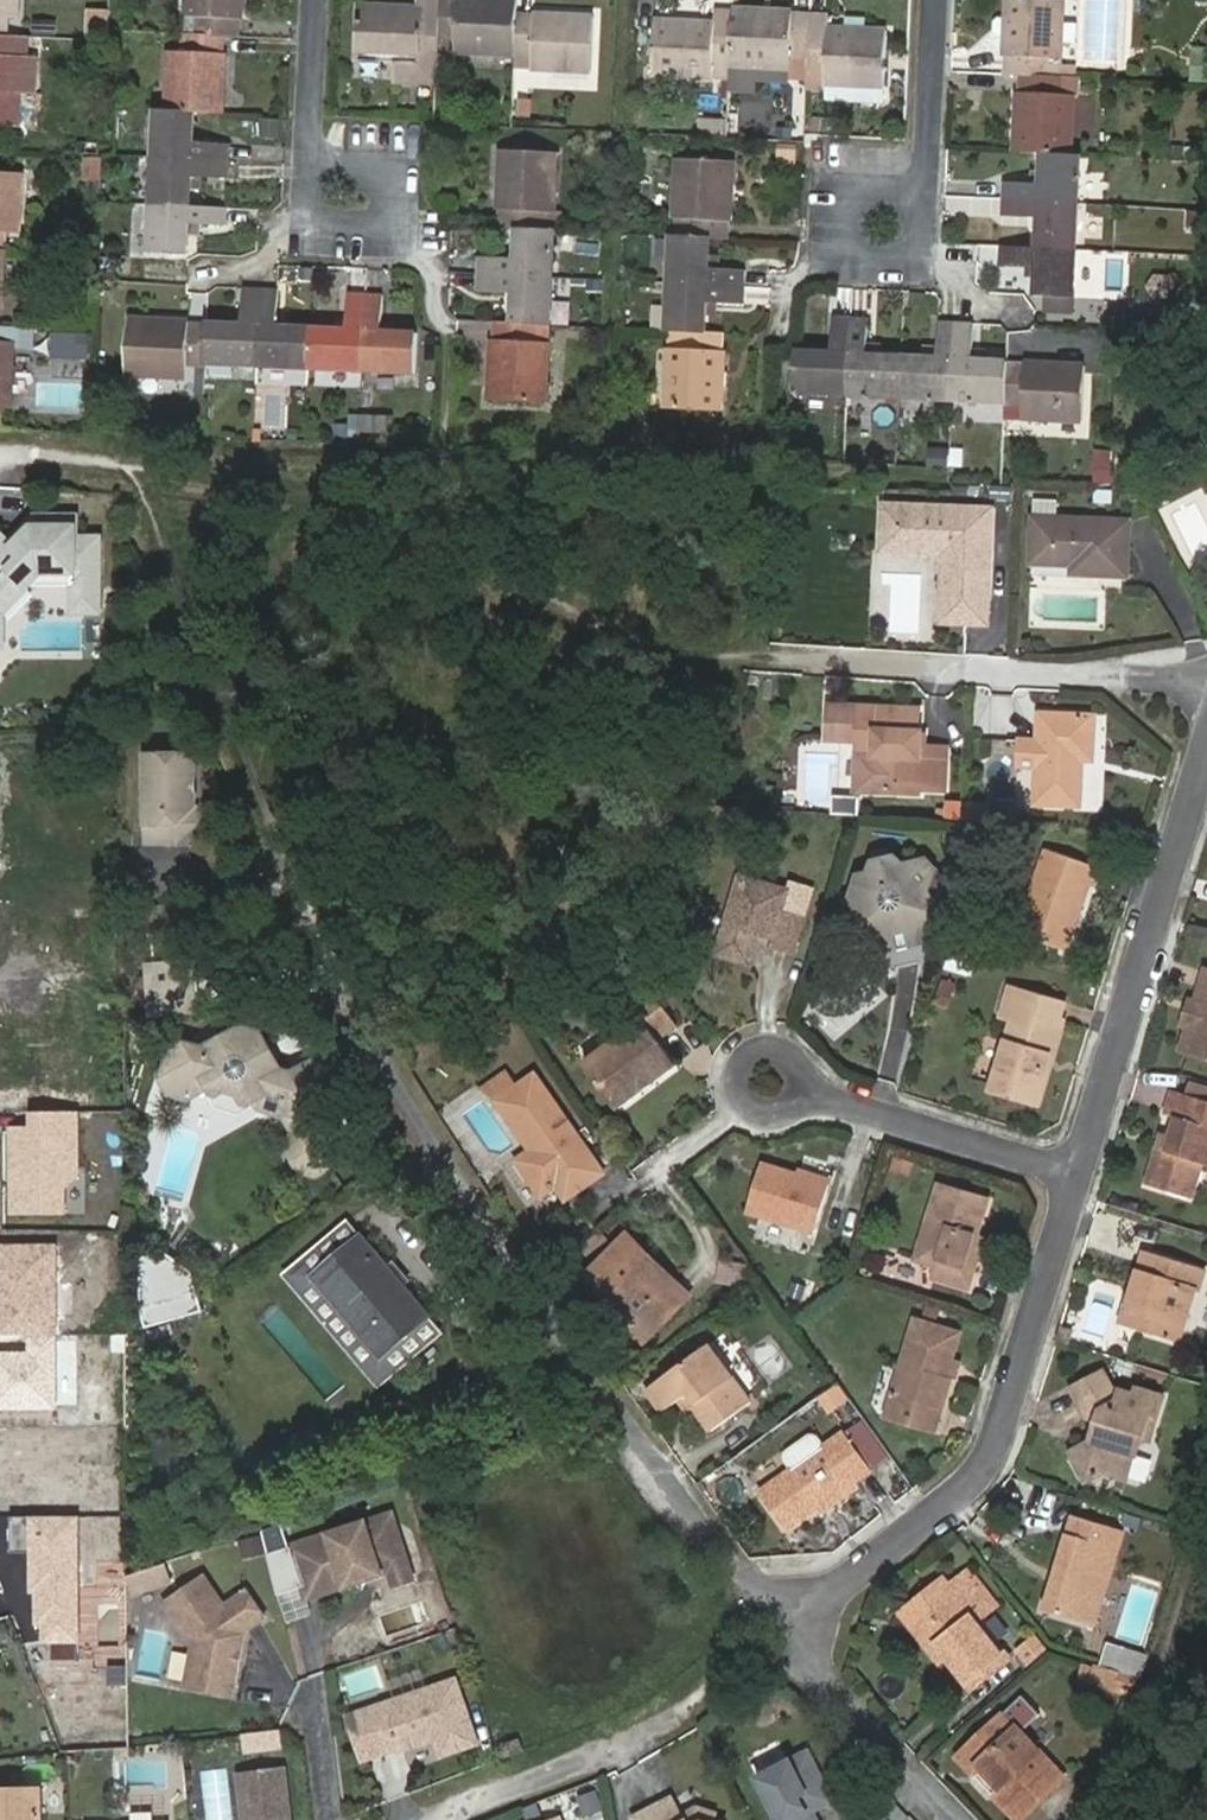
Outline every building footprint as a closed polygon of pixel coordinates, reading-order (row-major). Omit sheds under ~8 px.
[(6,37),(7,17),(18,18),(19,0),(0,0),(0,37),(6,37)] [(187,16),(201,17),(201,35),(223,36),(238,37),(239,19),(242,19),(243,0),(188,0),(187,16)] [(440,10),(440,0),(422,0),(422,7),(422,10),(440,10)] [(440,10),(439,36),(451,37),(457,37),(456,52),(516,54),(518,15),(519,0),(494,0),(493,5),(480,4),(481,0),(440,0),(440,10)] [(1006,57),(1008,57),(1007,75),(1021,75),(1074,78),(1074,65),(1061,65),(1064,0),(1008,0),(1007,22),(1014,22),(1013,35),(1007,35),(1006,57)] [(440,10),(422,10),(422,7),(400,6),(400,13),(387,12),(387,6),(362,4),(360,61),(398,62),(397,82),(436,84),(437,75),(439,36),(440,10)] [(90,41),(109,42),(110,11),(91,10),(90,41)] [(809,83),(810,55),(811,16),(794,15),(794,13),(772,12),(772,18),(759,18),(759,11),(733,10),(733,27),(731,66),(792,68),(791,82),(809,83)] [(532,69),(593,72),(596,17),(570,16),(570,22),(557,21),(557,15),(535,14),(535,16),(518,15),(516,54),(516,65),(533,66),(532,69)] [(201,35),(201,17),(187,16),(186,34),(201,35)] [(826,90),(826,101),(885,105),(888,31),(863,30),(863,36),(850,36),(850,29),(828,28),(829,16),(811,16),(810,55),(809,83),(808,89),(826,90)] [(731,66),(733,27),(715,26),(715,24),(693,23),(693,29),(680,29),(680,22),(655,21),(653,76),(731,79),(731,66)] [(185,51),(170,51),(167,110),(196,112),(222,113),(224,88),(217,88),(218,75),(224,75),(225,53),(222,53),(223,36),(201,35),(186,34),(185,51)] [(449,75),(451,37),(439,36),(437,75),(449,75)] [(20,94),(35,94),(37,57),(27,56),(28,38),(6,37),(0,37),(0,126),(18,127),(20,94)] [(1193,79),(1206,79),(1206,60),(1194,59),(1193,79)] [(1021,75),(1020,93),(1018,93),(1017,115),(1023,115),(1023,128),(1016,128),(1015,152),(1043,154),(1071,155),(1074,96),(1079,96),(1079,78),(1074,78),(1021,75)] [(229,144),(194,142),(196,112),(167,110),(157,110),(155,157),(228,161),(229,144)] [(699,118),(699,137),(734,137),(734,118),(699,118)] [(99,143),(77,142),(77,153),(98,154),(99,143)] [(799,163),(799,144),(778,143),(778,163),(799,163)] [(501,189),(499,211),(502,211),(501,229),(519,230),(555,232),(561,232),(562,213),(555,213),(559,153),(503,151),(501,176),(508,176),(507,189),(501,189)] [(1071,155),(1043,154),(1042,174),(1042,184),(1006,183),(1005,200),(1079,203),(1081,156),(1071,155)] [(227,178),(228,161),(155,157),(152,205),(191,206),(192,187),(193,176),(227,178)] [(678,159),(675,237),(711,239),(728,239),(729,222),(731,222),(732,200),(726,200),(727,186),(733,187),(734,162),(678,159)] [(1,250),(2,233),(20,234),(23,173),(0,172),(0,250),(1,250)] [(1079,203),(1005,200),(1004,217),(1040,219),(1038,249),(1076,250),(1079,203)] [(152,205),(150,252),(189,254),(190,224),(225,225),(226,208),(191,206),(152,205)] [(482,257),(481,274),(553,278),(555,232),(519,230),(517,259),(482,257)] [(711,239),(675,237),(673,284),(744,288),(745,270),(710,269),(711,239)] [(1069,297),(1074,298),(1076,250),(1038,249),(1003,247),(1002,264),(1037,266),(1036,296),(1047,297),(1069,297)] [(480,292),(505,294),(515,294),(514,324),(550,326),(553,278),(481,274),(480,292)] [(673,284),(670,332),(707,334),(708,314),(708,303),(743,305),(744,288),(673,284)] [(208,326),(206,361),(258,364),(262,291),(244,290),(242,325),(208,324),(208,326)] [(280,292),(262,291),(258,364),(312,367),(314,329),(288,328),(278,327),(280,292)] [(312,367),(364,369),(367,296),(349,296),(347,331),(314,329),(312,367)] [(383,332),(384,322),(385,297),(367,296),(364,369),(416,372),(418,334),(383,332)] [(1047,297),(1047,312),(1068,313),(1069,297),(1047,297)] [(798,353),(796,391),(849,393),(852,319),(834,318),(833,354),(798,353)] [(206,361),(208,326),(190,325),(190,322),(168,321),(168,327),(155,327),(155,320),(130,319),(127,374),(187,377),(188,363),(206,364),(206,361)] [(852,319),(849,393),(901,396),(903,358),(879,357),(869,356),(870,320),(852,319)] [(496,323),(495,340),(492,340),(491,362),(498,363),(497,375),(490,375),(489,400),(546,403),(550,326),(514,324),(496,323)] [(903,358),(901,396),(954,399),(957,325),(940,324),(939,324),(937,360),(903,358)] [(1006,401),(1008,365),(1008,363),(973,362),(975,326),(957,325),(954,399),(1006,401)] [(11,405),(14,346),(24,346),(25,328),(0,327),(0,405),(11,405)] [(34,329),(25,328),(24,346),(33,347),(34,329)] [(725,374),(726,352),(723,352),(723,334),(707,334),(670,332),(667,410),(723,412),(724,387),(717,387),(718,374),(725,374)] [(1006,404),(1024,405),(1023,419),(1084,422),(1087,366),(1061,365),(1060,372),(1047,371),(1048,365),(1026,364),(1026,366),(1008,365),(1006,401),(1006,404)] [(387,418),(362,417),(362,431),(387,432),(387,418)] [(772,441),(771,455),(787,456),(787,441),(772,441)] [(929,467),(947,469),(949,449),(931,447),(929,467)] [(942,622),(988,624),(992,510),(883,506),(881,552),(945,555),(942,622)] [(1073,574),(1129,576),(1131,521),(1033,518),(1032,564),(1073,565),(1073,574)] [(37,532),(37,541),(25,554),(20,550),(11,559),(0,549),(0,609),(1,608),(13,620),(43,589),(67,590),(73,595),(72,619),(81,628),(100,628),(100,554),(76,554),(77,532),(37,532)] [(4,664),(4,630),(13,620),(1,608),(0,609),(0,663),(4,664)] [(924,747),(925,732),(919,732),(920,710),(860,707),(831,706),(829,733),(859,734),(876,735),(875,758),(861,757),(859,791),(874,791),(907,793),(908,781),(919,782),(919,789),(945,791),(947,748),(924,747)] [(1037,805),(1080,806),(1082,761),(1092,761),(1094,717),(1040,715),(1039,741),(1038,769),(1037,805)] [(1019,768),(1038,769),(1039,741),(1020,740),(1019,768)] [(185,756),(147,756),(147,842),(177,842),(177,824),(197,807),(197,766),(185,756)] [(969,802),(949,801),(948,821),(968,823),(969,802)] [(993,803),(969,802),(968,823),(985,823),(992,824),(993,803)] [(1090,886),(1095,888),(1101,868),(1047,849),(1018,933),(1067,951),(1090,886)] [(896,949),(917,944),(921,929),(929,927),(937,901),(929,892),(936,870),(928,860),(905,865),(896,857),(874,862),(870,874),(859,876),(851,901),(859,909),(856,920),(871,937),(883,934),(896,949)] [(741,877),(718,954),(749,963),(758,934),(774,939),(772,947),(794,953),(812,892),(790,885),(788,891),(741,877)] [(200,961),(158,966),(163,1013),(206,1008),(200,961)] [(1189,1028),(1182,1050),(1206,1058),(1206,970),(1196,1003),(1205,1019),(1189,1028)] [(941,983),(935,1005),(947,1008),(954,987),(941,983)] [(1013,1020),(991,1093),(1035,1106),(1066,1001),(1011,985),(1002,1016),(1013,1020)] [(631,1002),(643,1018),(583,1063),(620,1112),(680,1067),(661,1042),(680,1028),(650,988),(631,1002)] [(326,1059),(319,1058),(287,1077),(278,1061),(270,1059),(264,1049),(266,1040),(260,1032),(242,1027),(204,1049),(185,1043),(170,1053),(162,1081),(171,1096),(189,1101),(211,1088),(221,1104),(241,1110),(269,1092),(285,1097),(295,1114),(305,1116),(341,1095),(343,1088),(326,1059)] [(557,1187),(567,1200),(605,1174),(535,1074),(516,1087),(507,1074),(482,1091),(497,1101),(532,1151),(517,1161),(542,1197),(557,1187)] [(1166,1113),(1177,1117),(1167,1153),(1158,1150),(1147,1185),(1193,1198),(1203,1164),(1206,1165),(1206,1102),(1173,1091),(1166,1113)] [(78,1180),(80,1114),(30,1113),(30,1124),(12,1124),(11,1213),(67,1214),(68,1188),(78,1180)] [(297,1133),(292,1156),(299,1169),(322,1175),(335,1168),(341,1145),(333,1132),(311,1126),(297,1133)] [(762,1165),(747,1212),(815,1233),(830,1186),(762,1165)] [(988,1201),(940,1186),(917,1260),(937,1267),(934,1278),(969,1289),(975,1270),(968,1268),(988,1201)] [(285,1276),(379,1388),(444,1333),(431,1317),(382,1358),(315,1277),(363,1237),(350,1222),(285,1276)] [(645,1249),(629,1234),(586,1278),(631,1323),(627,1327),(644,1343),(674,1312),(657,1296),(668,1285),(638,1256),(645,1249)] [(401,1291),(383,1270),(388,1266),(363,1237),(315,1277),(382,1358),(431,1317),(405,1287),(401,1291)] [(0,1245),(0,1336),(28,1336),(28,1353),(0,1353),(0,1410),(58,1411),(58,1246),(0,1245)] [(1135,1328),(1168,1338),(1174,1321),(1185,1324),(1196,1290),(1202,1292),(1206,1277),(1206,1270),(1157,1254),(1151,1276),(1139,1272),(1129,1307),(1140,1310),(1135,1328)] [(727,1260),(719,1280),(737,1287),(745,1266),(727,1260)] [(169,1322),(203,1310),(187,1262),(153,1273),(169,1322)] [(802,1288),(789,1298),(795,1307),(808,1297),(802,1288)] [(581,1313),(575,1318),(585,1332),(591,1328),(581,1313)] [(952,1380),(947,1378),(953,1358),(960,1333),(916,1320),(887,1417),(936,1432),(952,1380)] [(710,1345),(659,1382),(675,1404),(690,1394),(698,1406),(694,1409),(711,1433),(752,1403),(710,1345)] [(1134,1455),(1137,1456),(1143,1437),(1151,1440),(1164,1397),(1138,1390),(1137,1396),(1112,1388),(1104,1373),(1073,1389),(1087,1416),(1099,1420),(1093,1442),(1071,1453),(1086,1482),(1105,1472),(1127,1479),(1134,1455)] [(838,1388),(822,1400),(830,1412),(847,1400),(838,1388)] [(786,1532),(854,1484),(873,1471),(846,1432),(759,1493),(786,1532)] [(410,1562),(392,1512),(292,1547),(310,1598),(392,1569),(410,1562)] [(80,1645),(82,1515),(12,1514),(12,1551),(30,1552),(29,1595),(36,1595),(35,1625),(41,1625),(41,1644),(80,1645)] [(1076,1516),(1046,1611),(1095,1626),(1124,1531),(1076,1516)] [(263,1538),(241,1543),(245,1559),(266,1554),(263,1538)] [(392,1569),(397,1583),(415,1576),(410,1562),(392,1569)] [(171,1566),(131,1574),(134,1593),(175,1585),(171,1566)] [(1011,1660),(980,1621),(997,1607),(969,1571),(950,1586),(959,1597),(942,1611),(928,1593),(903,1613),(942,1663),(949,1658),(974,1689),(1011,1660)] [(204,1576),(165,1603),(194,1645),(186,1686),(233,1695),(245,1631),(266,1617),(247,1590),(224,1606),(204,1576)] [(1048,1649),(1037,1635),(1019,1651),(1030,1665),(1048,1649)] [(1096,1665),(1091,1683),(1131,1696),(1136,1678),(1096,1665)] [(394,1702),(412,1696),(429,1690),(422,1668),(387,1680),(394,1702)] [(353,1726),(365,1759),(402,1747),(403,1750),(441,1737),(447,1753),(477,1743),(456,1681),(429,1690),(412,1696),(394,1702),(352,1716),(353,1726)] [(1023,1695),(1004,1713),(1022,1732),(1041,1714),(1023,1695)] [(1004,1713),(958,1757),(977,1777),(984,1770),(1001,1789),(995,1795),(1019,1819),(1022,1819),(1066,1778),(1022,1732),(1004,1713)] [(280,1748),(278,1730),(240,1735),(242,1752),(280,1748)] [(519,1740),(499,1748),(504,1759),(524,1751),(519,1740)] [(757,1780),(778,1819),(816,1819),(813,1814),(834,1803),(808,1753),(757,1780)] [(240,1774),(246,1819),(292,1819),(286,1769),(240,1774)] [(977,1777),(995,1795),(1001,1789),(984,1770),(977,1777)] [(0,1790),(0,1819),(42,1819),(41,1789),(0,1790)] [(649,1805),(656,1819),(681,1819),(690,1816),(687,1809),(676,1814),(667,1796),(649,1805)] [(649,1805),(631,1814),(634,1819),(656,1819),(649,1805)] [(690,1816),(681,1819),(706,1819),(709,1813),(693,1806),(687,1809),(690,1816)]
